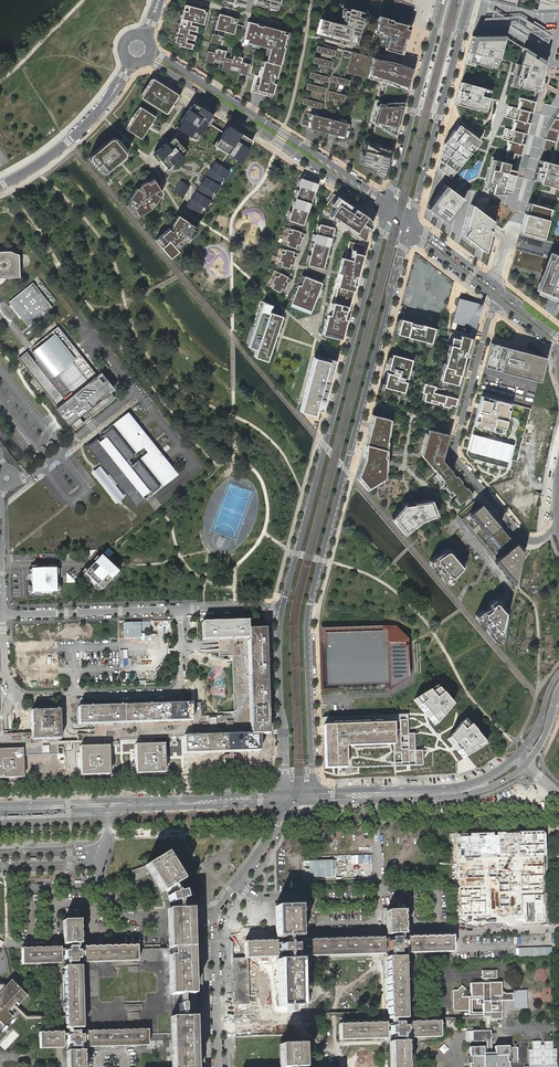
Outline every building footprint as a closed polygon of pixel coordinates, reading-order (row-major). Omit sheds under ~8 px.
[(247,0),(244,0),(242,0),(240,0),(238,7),(245,9),(247,0)] [(255,2),(266,5),(266,7),(274,9),(275,4),(278,5),(279,0),(256,0),(255,2)] [(533,11),(558,5),(558,0),(490,0),(533,11)] [(202,25),(203,21),(205,16),(201,15),(202,9),(185,5),(175,42),(180,44),(179,46),(193,50),(194,45),(185,43),(186,39),(195,41),(196,36),(188,34),(189,30),(197,32),(198,27),(190,25),(191,22),(199,24),(202,25)] [(355,13),(345,10),(343,15),(341,25),(323,20),(319,32),(323,33),(323,35),(352,43),(355,29),(359,30),(363,15),(355,13)] [(236,19),(219,14),(215,29),(234,34),(236,26),(234,26),(236,19)] [(378,18),(376,26),(407,34),(409,26),(392,21),(391,21),(378,18)] [(552,31),(535,21),(530,39),(550,38),(552,31)] [(285,48),(283,47),(287,35),(283,34),(284,31),(263,26),(257,24),(248,22),(246,29),(243,39),(247,40),(246,43),(259,46),(267,48),(269,49),(268,56),(266,62),(264,61),(262,67),(256,90),(260,91),(270,93),(273,83),(274,78),(277,78),(285,48)] [(407,34),(376,26),(375,29),(388,33),(385,47),(393,49),(393,52),(402,54),(407,34)] [(388,33),(375,29),(371,43),(385,47),(388,33)] [(223,36),(214,34),(211,43),(220,45),(223,36)] [(503,35),(472,35),(469,47),(454,103),(462,122),(459,126),(458,123),(444,142),(437,167),(468,190),(508,193),(533,102),(544,60),(503,35)] [(335,55),(337,50),(319,46),(316,51),(335,55)] [(217,49),(216,53),(209,51),(207,60),(213,62),(222,64),(221,66),(230,68),(238,71),(247,73),(250,64),(241,62),(242,58),(233,55),(233,57),(232,60),(224,57),(225,55),(225,51),(217,49)] [(413,68),(352,50),(346,73),(407,89),(413,68)] [(207,60),(209,51),(207,51),(204,62),(213,64),(213,62),(207,60)] [(332,66),(334,61),(315,57),(314,62),(324,65),(332,66)] [(328,80),(329,77),(312,72),(310,77),(328,80)] [(142,97),(143,98),(166,113),(167,113),(168,113),(169,113),(170,112),(174,106),(177,102),(179,98),(180,97),(180,96),(180,95),(179,95),(179,94),(178,94),(155,79),(154,79),(154,78),(153,78),(152,78),(151,78),(151,79),(150,79),(144,89),(141,94),(141,95),(141,96),(141,97),(142,97)] [(325,92),(326,87),(309,83),(307,89),(315,91),(325,92)] [(344,101),(345,95),(329,91),(328,98),(333,100),(344,101)] [(321,108),(322,102),(305,99),(303,102),(311,106),(321,108)] [(199,106),(193,102),(190,107),(189,109),(177,127),(182,131),(190,135),(194,138),(198,133),(205,121),(210,113),(199,106)] [(549,105),(544,103),(540,113),(545,115),(549,105)] [(395,134),(403,105),(379,106),(374,122),(395,134)] [(150,127),(157,116),(141,106),(132,117),(127,128),(143,138),(150,127)] [(551,120),(545,134),(540,155),(519,234),(558,244),(558,108),(551,120)] [(333,120),(312,114),(311,121),(310,127),(331,132),(338,134),(344,136),(346,130),(346,123),(333,120)] [(250,146),(253,140),(242,133),(233,128),(229,125),(224,132),(221,137),(215,146),(229,154),(233,157),(240,161),(250,146)] [(180,141),(175,136),(167,144),(166,143),(155,152),(160,158),(162,159),(167,165),(172,171),(178,166),(187,159),(184,155),(189,151),(180,141)] [(109,138),(108,138),(92,152),(91,153),(90,154),(89,155),(89,156),(88,156),(88,158),(88,159),(89,160),(97,171),(98,172),(99,172),(100,173),(101,173),(102,173),(103,173),(104,172),(105,172),(105,171),(107,170),(115,163),(124,156),(124,155),(125,154),(125,153),(125,152),(125,151),(125,149),(124,148),(119,143),(114,138),(114,137),(113,137),(112,137),(111,137),(110,137),(109,138)] [(391,150),(366,143),(361,161),(384,177),(391,150)] [(223,176),(228,168),(222,165),(215,161),(210,168),(205,176),(200,184),(200,185),(196,191),(195,192),(191,198),(191,199),(187,206),(199,213),(200,212),(203,207),(209,199),(209,198),(213,192),(218,184),(219,182),(223,176)] [(317,183),(304,174),(289,218),(304,223),(317,183)] [(126,204),(125,205),(136,217),(137,217),(151,208),(155,203),(162,192),(153,178),(148,181),(140,186),(136,188),(126,204)] [(190,186),(181,180),(177,186),(175,190),(184,195),(186,192),(190,186)] [(464,199),(444,185),(427,208),(446,223),(464,199)] [(367,217),(333,194),(324,207),(323,212),(367,241),(372,223),(367,217)] [(480,211),(471,204),(463,235),(484,252),(490,227),(492,220),(480,211)] [(156,240),(155,240),(160,246),(170,257),(178,250),(176,247),(186,239),(188,241),(192,236),(197,227),(195,225),(188,221),(183,217),(178,214),(173,222),(170,228),(159,237),(156,240)] [(459,229),(462,218),(454,216),(451,227),(459,229)] [(334,227),(320,224),(310,261),(324,265),(334,227)] [(304,233),(290,228),(284,245),(298,249),(304,233)] [(515,250),(558,261),(558,244),(519,234),(515,250)] [(342,336),(366,245),(349,241),(345,257),(325,332),(342,336)] [(293,269),(297,252),(283,249),(278,266),(293,269)] [(511,265),(542,273),(533,289),(538,291),(537,293),(558,302),(557,306),(558,307),(558,261),(515,250),(511,265)] [(0,251),(0,276),(1,276),(2,276),(3,276),(5,277),(6,278),(11,277),(20,277),(19,268),(19,254),(10,251),(0,251)] [(325,332),(345,257),(342,257),(322,333),(341,339),(342,336),(325,332)] [(291,279),(278,272),(270,287),(282,294),(291,279)] [(298,292),(304,276),(304,275),(302,275),(295,291),(298,292)] [(311,310),(322,282),(304,276),(298,292),(295,291),(291,302),(311,310)] [(293,280),(291,279),(282,294),(284,295),(293,280)] [(33,283),(8,302),(28,326),(52,307),(33,283)] [(452,322),(455,323),(460,301),(481,307),(482,304),(458,298),(452,322)] [(460,301),(455,323),(476,328),(481,307),(460,301)] [(264,302),(249,346),(256,349),(254,356),(267,360),(281,319),(279,318),(280,315),(270,311),(272,305),(264,302)] [(310,313),(311,310),(291,302),(290,305),(310,313)] [(441,329),(397,318),(380,384),(403,390),(408,372),(435,379),(430,398),(439,400),(440,398),(444,399),(443,401),(451,404),(452,401),(456,402),(473,338),(441,329)] [(59,328),(58,326),(34,345),(37,349),(34,352),(35,354),(31,357),(26,351),(18,358),(21,362),(22,361),(47,392),(46,393),(75,430),(83,423),(78,417),(86,410),(91,417),(115,397),(109,391),(98,376),(68,339),(67,340),(58,329),(59,328)] [(59,328),(58,329),(67,340),(68,339),(59,328)] [(545,357),(491,343),(485,367),(539,380),(545,357)] [(321,410),(334,362),(314,357),(300,410),(314,414),(315,409),(321,410)] [(47,392),(22,361),(21,362),(25,366),(46,393),(47,392)] [(101,373),(98,376),(109,391),(113,388),(101,373)] [(508,392),(509,384),(492,382),(491,390),(508,392)] [(528,410),(481,398),(467,453),(470,458),(506,467),(509,458),(515,460),(528,410)] [(355,472),(367,485),(380,476),(374,467),(375,464),(383,467),(384,446),(389,416),(371,411),(364,441),(362,457),(355,472)] [(137,425),(128,413),(104,432),(106,434),(103,436),(105,438),(100,443),(97,439),(88,446),(103,464),(126,493),(136,505),(145,498),(142,494),(147,491),(149,493),(152,491),(153,493),(176,474),(166,461),(162,456),(164,454),(143,428),(141,430),(137,425)] [(448,434),(428,429),(424,444),(423,444),(420,454),(462,503),(472,495),(441,459),(448,434)] [(384,477),(383,467),(375,464),(374,467),(380,476),(384,477)] [(367,485),(355,472),(355,477),(364,488),(367,485)] [(116,483),(109,475),(105,477),(112,486),(116,483)] [(477,499),(458,514),(513,580),(520,550),(477,499)] [(393,517),(405,531),(417,522),(421,519),(434,515),(429,500),(414,503),(416,509),(411,513),(405,505),(404,504),(393,517)] [(416,509),(414,503),(405,505),(411,513),(416,509)] [(405,531),(393,517),(391,519),(403,533),(405,531)] [(446,548),(441,552),(450,562),(456,558),(447,548),(446,548)] [(450,562),(441,552),(431,561),(430,561),(430,562),(434,566),(439,567),(443,571),(442,576),(446,581),(447,581),(448,581),(463,568),(463,567),(463,566),(456,558),(450,562)] [(83,575),(101,591),(117,573),(100,557),(83,575)] [(20,569),(11,569),(11,593),(20,593),(20,569)] [(55,569),(31,570),(31,594),(56,593),(55,569)] [(504,610),(496,600),(495,600),(490,604),(489,607),(486,610),(483,610),(477,615),(477,616),(477,617),(480,621),(484,621),(488,625),(487,629),(495,639),(496,639),(497,639),(497,638),(504,610)] [(203,640),(218,639),(248,639),(248,641),(247,641),(250,735),(259,734),(268,734),(264,630),(264,629),(248,630),(247,621),(203,622),(202,622),(202,623),(202,639),(203,640)] [(381,632),(323,634),(325,686),(343,686),(344,692),(385,691),(387,689),(390,690),(408,679),(406,645),(407,641),(395,627),(381,627),(381,632)] [(456,707),(438,686),(413,699),(438,727),(456,707)] [(79,725),(94,724),(187,721),(191,721),(192,721),(191,703),(79,707),(78,707),(78,708),(79,724),(79,725)] [(31,711),(32,733),(32,740),(58,739),(61,739),(60,710),(31,711)] [(380,714),(323,716),(325,767),(424,764),(424,750),(417,750),(416,733),(410,733),(409,713),(380,714)] [(489,746),(466,719),(449,739),(465,758),(489,746)] [(23,749),(23,756),(58,754),(58,745),(58,742),(58,739),(32,740),(32,733),(12,734),(8,734),(3,734),(0,734),(0,749),(23,749)] [(260,750),(259,734),(250,735),(248,735),(248,734),(192,736),(188,736),(183,736),(183,737),(184,753),(230,752),(233,752),(259,751),(260,751),(260,750)] [(135,745),(136,774),(164,773),(163,744),(152,744),(150,745),(135,745)] [(105,746),(83,747),(80,747),(80,776),(109,775),(109,759),(109,757),(108,746),(105,746)] [(23,778),(23,761),(23,757),(23,756),(23,749),(0,749),(0,778),(23,778)] [(146,866),(162,892),(163,892),(164,891),(170,887),(173,886),(179,882),(180,881),(164,855),(163,856),(148,865),(146,866)] [(172,890),(168,893),(168,896),(171,903),(175,902),(177,902),(177,904),(180,903),(179,901),(180,900),(185,899),(183,892),(177,893),(176,892),(174,892),(172,890)] [(275,906),(276,939),(299,938),(299,906),(275,906)] [(191,994),(190,948),(189,944),(188,910),(187,910),(181,910),(180,910),(177,910),(176,910),(170,910),(168,910),(169,949),(171,949),(172,956),(172,968),(173,995),(180,995),(182,995),(191,994)] [(403,934),(402,911),(388,912),(388,935),(391,935),(398,935),(400,934),(403,934)] [(68,944),(76,944),(78,943),(80,944),(80,935),(80,920),(65,921),(65,944),(68,944)] [(399,938),(398,935),(391,935),(391,938),(391,940),(391,942),(387,942),(387,950),(389,950),(391,950),(391,954),(399,954),(399,950),(403,950),(403,949),(402,944),(402,942),(401,942),(399,942),(399,940),(399,938)] [(410,938),(406,938),(406,940),(406,942),(406,944),(406,949),(406,952),(452,951),(452,936),(410,938)] [(361,939),(299,941),(299,943),(299,945),(300,955),(384,953),(383,942),(383,940),(383,938),(361,939)] [(276,941),(245,942),(245,957),(276,956),(276,953),(276,946),(276,943),(276,941)] [(280,945),(276,946),(276,953),(280,953),(284,953),(286,953),(287,955),(289,955),(289,953),(292,953),(295,953),(295,945),(289,945),(289,943),(286,943),(286,945),(280,945)] [(69,963),(71,963),(76,963),(76,959),(80,959),(80,951),(78,951),(76,951),(76,949),(76,947),(76,944),(68,944),(68,948),(68,949),(68,951),(65,951),(65,959),(66,959),(68,959),(69,963)] [(137,945),(83,947),(83,949),(83,951),(84,962),(138,960),(137,950),(137,945)] [(61,962),(60,948),(55,948),(22,948),(22,963),(61,962)] [(249,962),(278,961),(287,961),(289,960),(292,960),(292,953),(289,953),(289,955),(287,955),(286,953),(284,953),(280,953),(276,953),(276,956),(276,957),(267,958),(255,958),(245,958),(234,959),(234,962),(235,1006),(251,1005),(249,962)] [(393,1019),(403,1019),(402,957),(391,957),(389,957),(387,957),(388,1019),(391,1019),(393,1019)] [(299,1006),(298,960),(292,960),(289,960),(287,961),(278,961),(280,1007),(287,1007),(287,1013),(292,1013),(292,1007),(299,1006)] [(70,1028),(73,1028),(81,1028),(79,966),(71,967),(69,967),(66,967),(64,967),(64,968),(65,1016),(65,1017),(65,1019),(66,1028),(68,1028),(70,1028)] [(497,970),(482,970),(482,979),(497,979),(497,970)] [(5,1010),(14,1001),(16,1003),(19,1005),(27,996),(21,989),(11,980),(4,988),(0,992),(0,1010),(5,1010)] [(453,1011),(469,1011),(469,1016),(483,1015),(483,1017),(486,1017),(490,1017),(490,1013),(502,1012),(502,1001),(513,1001),(513,994),(506,994),(501,992),(501,983),(494,983),(490,983),(482,983),(472,984),(471,984),(471,997),(469,997),(462,997),(462,995),(467,991),(462,986),(458,990),(453,991),(453,1000),(453,1011)] [(14,1005),(16,1003),(14,1001),(5,1010),(8,1012),(8,1011),(12,1007),(14,1005)] [(188,1001),(178,1001),(178,1010),(188,1010),(188,1001)] [(19,1014),(12,1007),(8,1011),(15,1018),(17,1015),(19,1014)] [(0,1010),(0,1029),(3,1025),(12,1016),(8,1012),(5,1010),(0,1010)] [(170,1017),(172,1066),(196,1066),(194,1017),(170,1017)] [(409,1026),(409,1029),(409,1034),(409,1037),(439,1036),(439,1021),(417,1022),(412,1022),(408,1022),(409,1024),(409,1026)] [(340,1038),(386,1037),(386,1027),(386,1025),(386,1023),(340,1024),(340,1038)] [(394,1042),(401,1041),(401,1038),(401,1034),(404,1034),(405,1034),(405,1029),(405,1026),(401,1026),(401,1024),(401,1023),(393,1023),(393,1025),(393,1027),(391,1027),(390,1027),(390,1034),(394,1034),(394,1038),(394,1042)] [(86,1031),(86,1043),(86,1046),(148,1044),(148,1041),(147,1034),(147,1030),(144,1030),(128,1030),(86,1031)] [(486,1031),(472,1031),(472,1042),(474,1042),(476,1042),(486,1042),(486,1046),(487,1053),(483,1054),(483,1048),(483,1047),(469,1047),(469,1057),(471,1057),(471,1063),(469,1063),(470,1066),(509,1066),(509,1062),(510,1062),(513,1062),(518,1062),(517,1047),(508,1048),(508,1046),(494,1047),(494,1048),(494,1053),(491,1053),(491,1038),(492,1039),(492,1034),(491,1034),(491,1031),(490,1031),(486,1031)] [(40,1047),(63,1047),(63,1036),(63,1034),(63,1032),(58,1032),(55,1032),(40,1033),(40,1047)] [(82,1043),(82,1036),(78,1036),(78,1032),(73,1032),(70,1032),(71,1034),(71,1036),(69,1036),(67,1036),(67,1044),(71,1044),(71,1047),(71,1051),(79,1051),(79,1047),(78,1043),(81,1043),(82,1043)] [(407,1066),(406,1041),(401,1041),(394,1042),(391,1042),(392,1066),(407,1066)] [(557,1048),(553,1048),(553,1041),(542,1041),(531,1041),(532,1049),(528,1049),(529,1066),(524,1066),(557,1066),(557,1048)] [(300,1044),(280,1045),(281,1066),(301,1066),(300,1051),(300,1044)] [(79,1051),(71,1051),(69,1051),(69,1066),(84,1066),(83,1051),(81,1051),(79,1051)]
